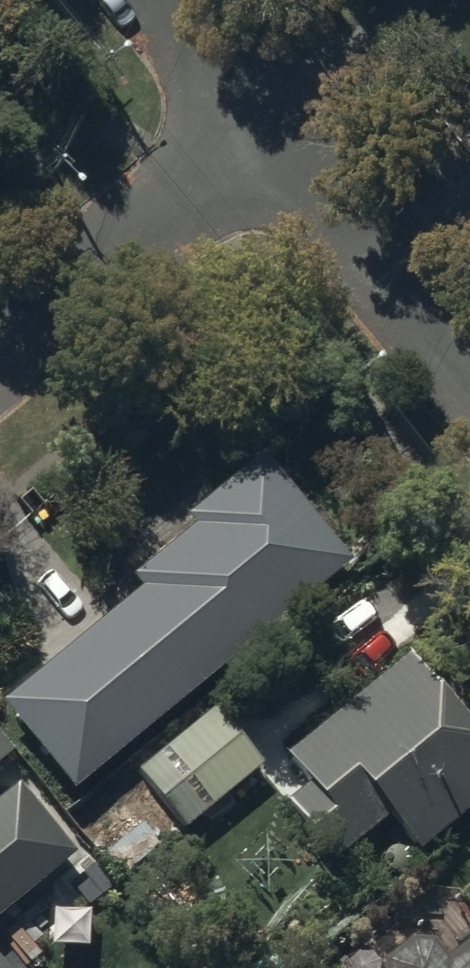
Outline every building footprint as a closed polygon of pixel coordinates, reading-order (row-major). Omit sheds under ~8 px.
[(260,462),(183,524),(191,533),(130,584),(162,624),(139,641),(161,667),(152,675),(102,615),(24,674),(106,777),(345,569),(260,462)] [(281,763),(305,793),(281,813),(327,871),(385,825),(408,854),(469,805),(469,739),(409,662),(281,763)] [(213,711),(133,773),(182,836),(262,773),(213,711)] [(78,860),(30,802),(0,826),(0,924),(78,860)] [(443,965),(429,949),(408,948),(384,967),(469,967),(469,943),(443,965)]
